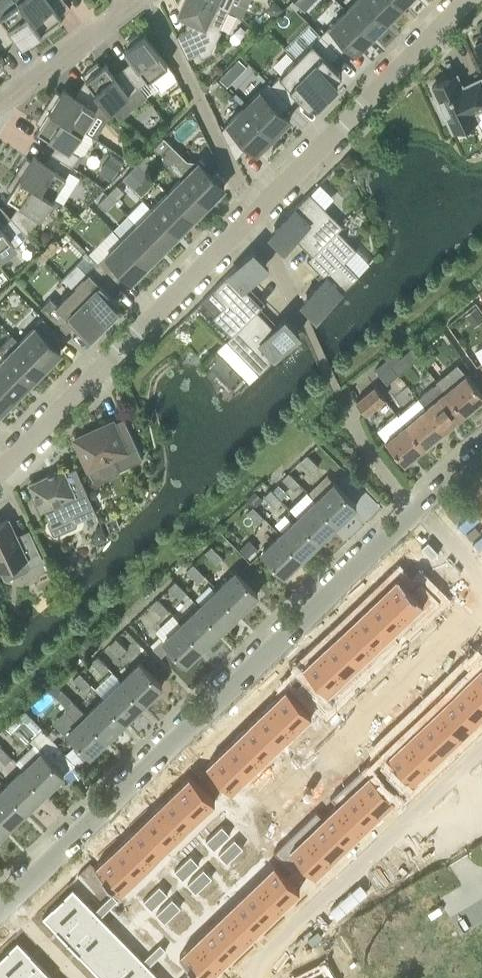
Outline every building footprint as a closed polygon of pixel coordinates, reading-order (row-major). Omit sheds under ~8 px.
[(8,44),(22,34),(32,47),(46,36),(19,0),(1,0),(0,1),(0,34),(8,44)] [(46,36),(61,25),(51,11),(56,8),(50,0),(51,0),(19,0),(46,36)] [(188,29),(177,35),(188,57),(199,52),(202,57),(211,52),(221,30),(219,29),(229,10),(208,0),(185,0),(182,7),(184,8),(181,14),(195,20),(188,29)] [(229,10),(234,0),(208,0),(229,10)] [(284,9),(275,0),(266,9),(275,18),(284,9)] [(295,1),(304,11),(315,0),(296,0),(295,1)] [(368,0),(357,0),(347,10),(373,36),(388,20),(368,0)] [(398,0),(368,0),(388,20),(403,5),(398,0)] [(321,34),(340,53),(348,45),(356,52),(373,36),(347,10),(331,26),(329,25),(321,34)] [(175,74),(168,64),(141,30),(126,41),(137,56),(124,67),(139,87),(150,78),(158,88),(175,74)] [(326,88),(327,86),(342,71),(332,61),(340,53),(321,34),(296,59),(326,88)] [(326,88),(296,59),(271,84),(291,103),(299,94),(309,105),(326,88)] [(139,87),(124,67),(110,77),(98,62),(83,74),(86,78),(102,100),(110,109),(139,87)] [(237,76),(229,68),(220,78),(228,86),(237,76)] [(56,90),(46,106),(83,129),(102,100),(86,78),(72,100),(56,90)] [(433,86),(439,100),(436,101),(442,114),(445,113),(453,130),(477,118),(474,111),(481,108),(481,81),(481,79),(463,87),(460,82),(453,85),(449,78),(433,86)] [(274,136),(277,132),(290,119),(282,111),(291,103),(271,84),(269,81),(244,106),(274,136)] [(73,165),(80,155),(72,150),(85,130),(83,129),(46,106),(36,121),(52,131),(49,136),(58,142),(52,152),(73,165)] [(244,106),(222,128),(222,129),(236,158),(249,144),(257,152),(274,136),(244,106)] [(163,138),(154,147),(161,155),(170,146),(163,138)] [(54,196),(70,170),(73,165),(52,152),(42,167),(26,157),(17,172),(54,196)] [(112,152),(100,171),(112,179),(125,161),(112,152)] [(138,163),(146,170),(155,161),(147,154),(138,163)] [(199,161),(183,177),(209,203),(225,187),(221,182),(224,179),(217,171),(213,175),(199,161)] [(130,186),(146,170),(138,163),(122,179),(130,186)] [(28,235),(54,196),(17,172),(7,188),(23,198),(11,216),(28,235)] [(209,203),(183,177),(168,192),(194,218),(209,203)] [(108,194),(115,201),(124,191),(117,184),(108,194)] [(194,218),(168,192),(153,208),(179,233),(194,218)] [(285,248),(285,247),(295,237),(312,254),(313,255),(338,230),(343,226),(325,208),(310,192),(275,227),(285,248)] [(106,210),(115,201),(108,194),(99,203),(106,210)] [(11,240),(15,246),(28,235),(11,216),(0,203),(0,248),(11,240)] [(179,233),(153,208),(138,223),(163,249),(179,233)] [(163,249),(138,223),(122,238),(148,264),(163,249)] [(307,295),(316,315),(317,316),(359,274),(345,261),(357,249),(338,230),(313,255),(312,254),(307,259),(325,277),(307,295)] [(148,264),(122,238),(98,263),(117,281),(125,273),(132,280),(148,264)] [(212,291),(225,305),(213,316),(231,335),(232,335),(258,310),(263,306),(245,288),(263,270),(254,249),(212,291)] [(117,281),(98,263),(73,288),(103,317),(119,300),(109,290),(117,281)] [(48,313),(67,332),(75,323),(86,334),(103,317),(73,288),(48,313)] [(473,328),(481,322),(481,315),(477,306),(465,314),(473,328)] [(295,337),(294,336),(285,317),(275,327),(258,310),(232,335),(231,335),(227,339),(259,373),(295,337)] [(54,344),(63,336),(44,318),(20,342),(45,367),(61,351),(54,344)] [(20,342),(12,334),(0,346),(0,352),(5,357),(30,382),(45,367),(20,342)] [(437,357),(427,346),(418,354),(428,365),(437,357)] [(391,364),(399,374),(409,366),(401,356),(391,364)] [(5,357),(0,361),(0,383),(15,398),(30,382),(5,357)] [(387,383),(399,374),(391,364),(380,373),(387,383)] [(481,400),(481,393),(466,374),(446,390),(437,379),(465,414),(481,400)] [(437,379),(417,396),(419,398),(426,407),(445,430),(465,414),(437,379)] [(0,383),(0,413),(15,398),(0,383)] [(357,401),(366,413),(367,413),(385,398),(375,386),(357,401)] [(426,407),(419,398),(400,414),(406,423),(425,446),(445,430),(426,407)] [(377,429),(405,463),(425,446),(406,423),(400,414),(398,412),(377,429)] [(121,469),(143,459),(125,420),(116,425),(114,421),(75,439),(89,468),(115,456),(121,469)] [(308,454),(301,460),(312,472),(319,466),(308,454)] [(78,522),(78,521),(96,512),(76,468),(65,473),(63,469),(57,472),(56,471),(48,474),(49,475),(30,484),(42,509),(44,508),(50,520),(48,522),(53,533),(56,535),(77,525),(78,522)] [(301,483),(289,471),(282,478),(293,490),(301,483)] [(309,492),(317,499),(316,499),(338,522),(357,505),(327,474),(309,492)] [(99,496),(95,489),(89,492),(92,499),(99,496)] [(264,495),(266,497),(273,504),(276,507),(282,500),(280,498),(271,489),(264,495)] [(255,490),(247,497),(256,506),(264,499),(255,490)] [(338,522),(316,499),(298,517),(320,540),(338,522)] [(255,507),(253,505),(247,512),(258,523),(265,517),(255,507)] [(298,517),(280,534),(302,557),(320,540),(298,517)] [(43,560),(29,531),(17,537),(8,519),(0,523),(0,568),(2,571),(27,559),(30,566),(43,560)] [(109,531),(120,527),(117,520),(106,524),(109,531)] [(108,537),(102,525),(96,528),(93,535),(97,542),(108,537)] [(262,551),(284,575),(302,557),(280,534),(262,551)] [(255,552),(259,548),(250,539),(241,548),(251,559),(256,553),(255,552)] [(217,563),(223,556),(212,545),(205,551),(217,563)] [(187,570),(198,582),(205,575),(194,563),(187,570)] [(240,611),(258,594),(236,571),(218,588),(240,611)] [(396,577),(381,591),(407,619),(422,604),(429,610),(440,600),(421,580),(409,590),(396,577)] [(169,587),(180,599),(187,592),(176,580),(169,587)] [(240,611),(218,588),(200,605),(222,628),(240,611)] [(381,591),(366,606),(392,634),(407,619),(381,591)] [(152,605),(162,616),(169,609),(159,598),(152,605)] [(200,605),(182,623),(204,646),(222,628),(200,605)] [(366,606),(350,621),(376,649),(392,634),(366,606)] [(350,621),(334,636),(361,663),(376,649),(350,621)] [(182,623),(163,640),(171,648),(185,663),(204,646),(182,623)] [(334,636),(319,651),(345,678),(361,663),(334,636)] [(110,645),(121,657),(128,650),(118,638),(110,645)] [(162,639),(153,647),(162,657),(171,648),(163,640),(162,639)] [(418,661),(427,653),(418,645),(410,653),(418,661)] [(319,651),(302,667),(316,681),(306,690),(325,710),(336,699),(330,693),(345,678),(319,651)] [(418,661),(410,653),(402,660),(410,669),(418,661)] [(467,680),(481,696),(481,653),(475,659),(481,665),(467,680)] [(102,673),(109,667),(99,655),(91,662),(102,673)] [(431,658),(423,666),(431,675),(439,667),(431,658)] [(144,703),(162,685),(140,662),(122,680),(144,703)] [(415,673),(423,682),(431,675),(423,666),(415,673)] [(85,691),(92,684),(80,672),(73,679),(85,691)] [(379,682),(387,691),(395,684),(387,675),(379,682)] [(122,680),(104,697),(126,720),(144,703),(122,680)] [(451,695),(477,722),(481,718),(481,696),(467,680),(451,695)] [(56,696),(62,689),(53,681),(47,687),(56,696)] [(387,691),(379,682),(371,690),(379,699),(387,691)] [(286,688),(269,704),(296,732),(312,716),(286,688)] [(392,696),(400,704),(408,697),(400,688),(392,696)] [(68,732),(90,755),(108,737),(86,714),(87,714),(62,689),(56,696),(67,708),(66,709),(78,722),(68,732)] [(451,695),(435,710),(462,737),(477,722),(451,695)] [(400,704),(392,696),(384,703),(392,712),(400,704)] [(108,737),(126,720),(104,697),(87,714),(86,714),(108,737)] [(269,704),(254,719),(280,747),(296,732),(269,704)] [(6,727),(13,735),(25,746),(32,740),(30,737),(41,726),(25,709),(6,727)] [(435,710),(420,725),(446,752),(462,737),(435,710)] [(254,719),(238,734),(264,762),(280,747),(254,719)] [(420,725),(404,740),(431,767),(446,752),(420,725)] [(353,738),(348,732),(339,740),(344,746),(353,738)] [(320,741),(329,750),(337,742),(329,733),(320,741)] [(238,734),(223,749),(249,777),(264,762),(238,734)] [(383,748),(372,758),(391,777),(401,769),(414,783),(431,767),(404,740),(389,754),(383,748)] [(17,761),(24,768),(46,791),(64,774),(42,751),(40,752),(34,745),(17,761)] [(1,746),(0,747),(0,757),(6,764),(13,757),(1,746)] [(75,746),(66,754),(77,766),(86,758),(75,746)] [(223,749),(206,765),(233,792),(249,777),(223,749)] [(293,759),(301,767),(310,760),(301,751),(293,759)] [(322,772),(330,765),(322,756),(314,764),(322,772)] [(368,774),(353,789),(379,816),(396,800),(382,786),(391,777),(372,758),(362,768),(368,774)] [(285,766),(293,775),(301,767),(293,759),(285,766)] [(306,771),(314,780),(322,772),(314,764),(306,771)] [(24,768),(6,786),(28,809),(46,791),(24,768)] [(189,775),(173,791),(199,819),(216,803),(189,775)] [(307,787),(299,778),(291,786),(299,795),(307,787)] [(262,789),(270,797),(278,789),(270,781),(262,789)] [(0,791),(0,816),(9,826),(28,809),(6,786),(0,791)] [(299,795),(291,786),(283,794),(291,802),(299,795)] [(270,797),(262,789),(254,796),(262,805),(270,797)] [(353,789),(337,804),(364,831),(379,816),(353,789)] [(173,791),(157,806),(184,834),(199,819),(173,791)] [(337,804),(322,819),(348,846),(364,831),(337,804)] [(157,806),(142,821),(168,849),(184,834),(157,806)] [(9,826),(0,816),(0,835),(9,826)] [(322,819),(306,834),(333,861),(348,846),(322,819)] [(142,821),(126,836),(153,864),(168,849),(142,821)] [(214,834),(222,843),(231,835),(222,826),(214,834)] [(214,834),(206,842),(214,850),(222,843),(214,834)] [(285,842),(274,852),(293,872),(303,863),(316,877),(333,861),(306,834),(291,848),(285,842)] [(126,836),(111,851),(137,879),(153,864),(126,836)] [(227,848),(235,856),(243,848),(235,840),(227,848)] [(227,848),(219,855),(227,864),(235,856),(227,848)] [(111,851),(96,866),(122,893),(137,879),(111,851)] [(191,872),(199,865),(191,856),(183,864),(191,872)] [(191,872),(183,864),(175,871),(183,880),(191,872)] [(274,864),(258,880),(284,907),(301,891),(274,864)] [(212,878),(204,870),(196,877),(204,886),(212,878)] [(196,877),(188,885),(196,894),(204,886),(196,877)] [(258,880),(242,895),(269,922),(284,907),(258,880)] [(152,894),(160,902),(168,895),(160,886),(152,894)] [(73,888),(43,917),(68,943),(98,914),(95,911),(73,888)] [(160,902),(152,894),(144,901),(152,910),(160,902)] [(112,895),(104,903),(109,909),(118,900),(112,895)] [(242,895),(227,910),(253,937),(269,922),(242,895)] [(165,907),(173,916),(181,908),(173,900),(165,907)] [(104,903),(95,911),(98,914),(101,917),(109,909),(104,903)] [(173,916),(165,907),(157,915),(165,924),(173,916)] [(227,910),(211,925),(238,952),(253,937),(227,910)] [(98,914),(68,943),(92,968),(122,939),(101,917),(98,914)] [(211,925),(196,940),(222,967),(238,952),(211,925)] [(92,968),(101,977),(132,977),(146,964),(143,961),(122,939),(92,968)] [(181,954),(204,977),(211,977),(222,967),(196,940),(181,954)] [(0,958),(0,977),(32,977),(43,967),(18,941),(0,958)] [(161,945),(152,953),(158,959),(166,951),(161,945)] [(152,953),(143,961),(146,964),(149,967),(158,959),(152,953)] [(132,977),(159,977),(149,967),(146,964),(132,977)] [(32,977),(53,977),(43,967),(32,977)]
